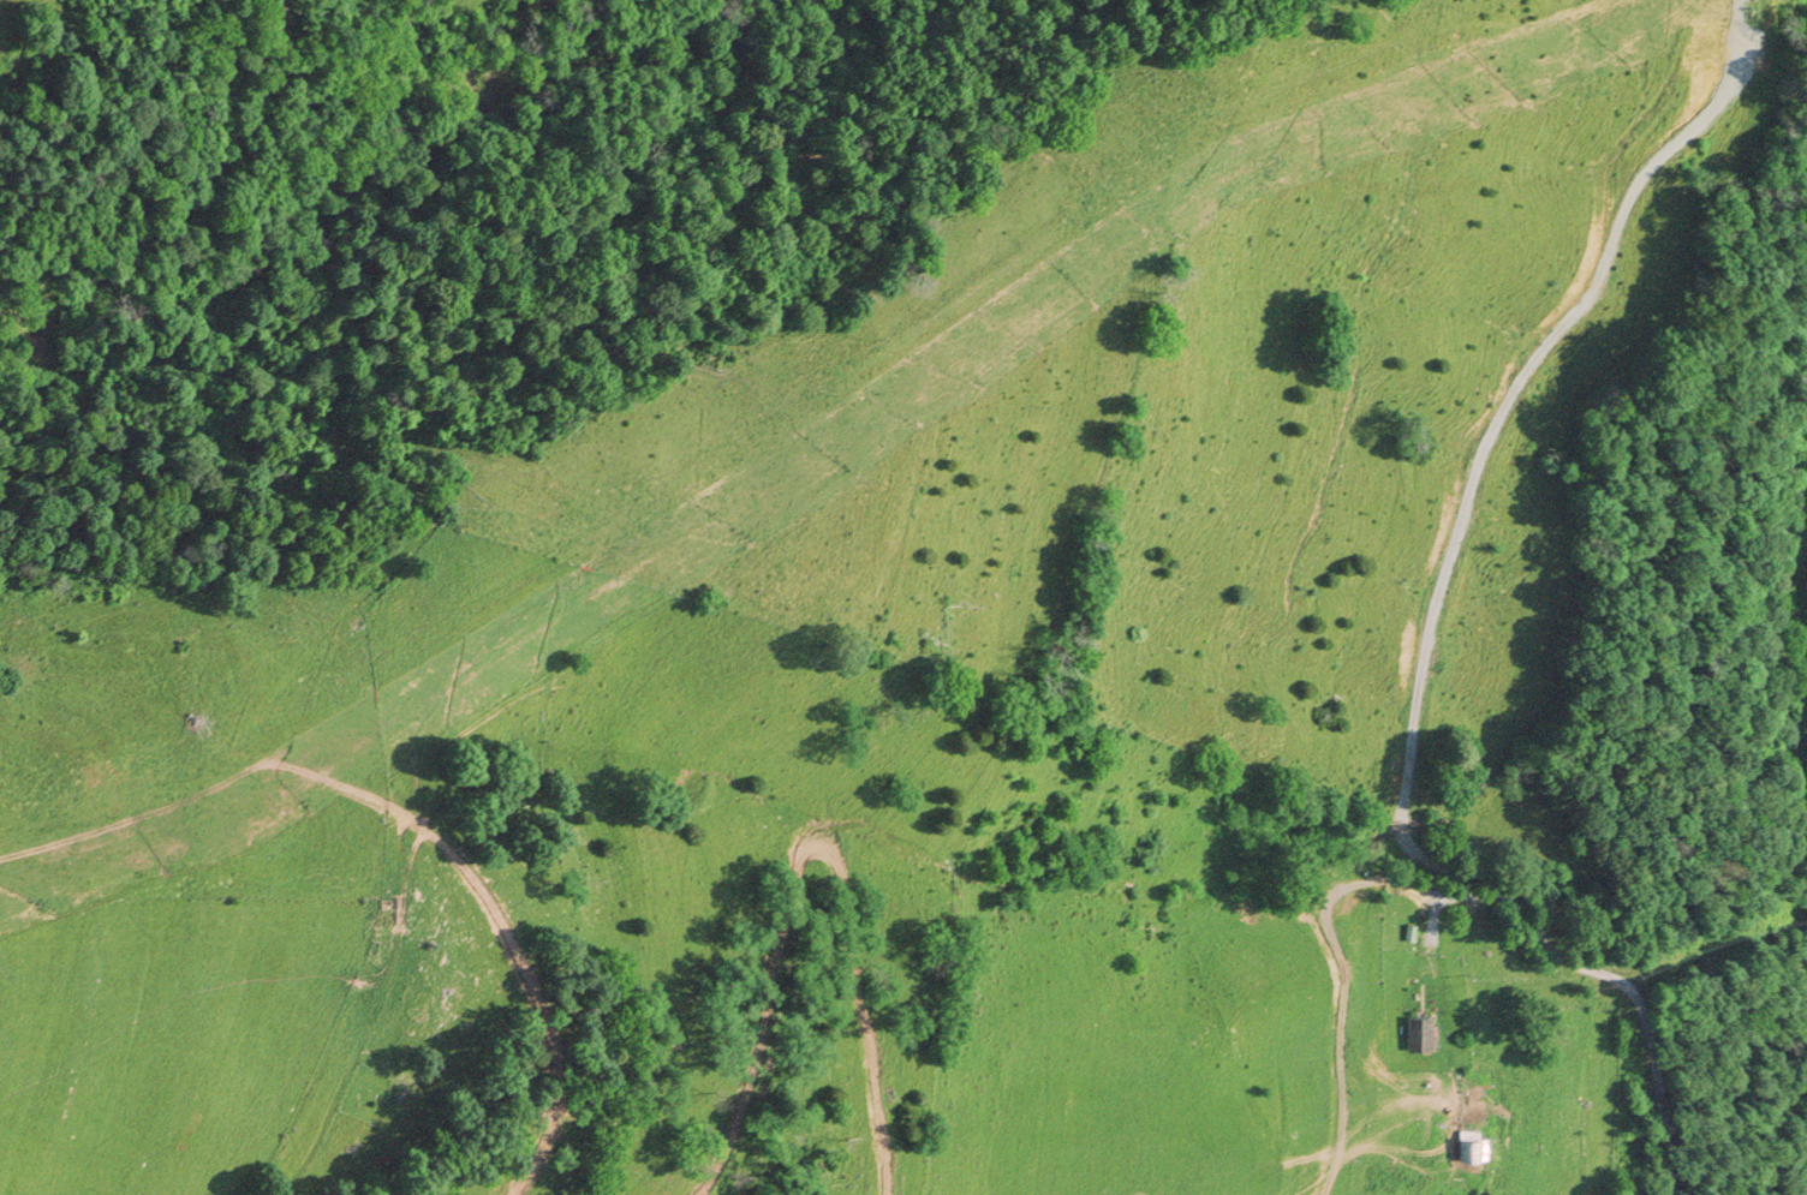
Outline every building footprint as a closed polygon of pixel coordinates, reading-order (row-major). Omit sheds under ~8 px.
[(1405,1018),(1436,1018),(1436,1051),(1405,1052),(1405,1018)] [(1454,1137),(1486,1136),(1486,1159),(1455,1160),(1454,1137)]
